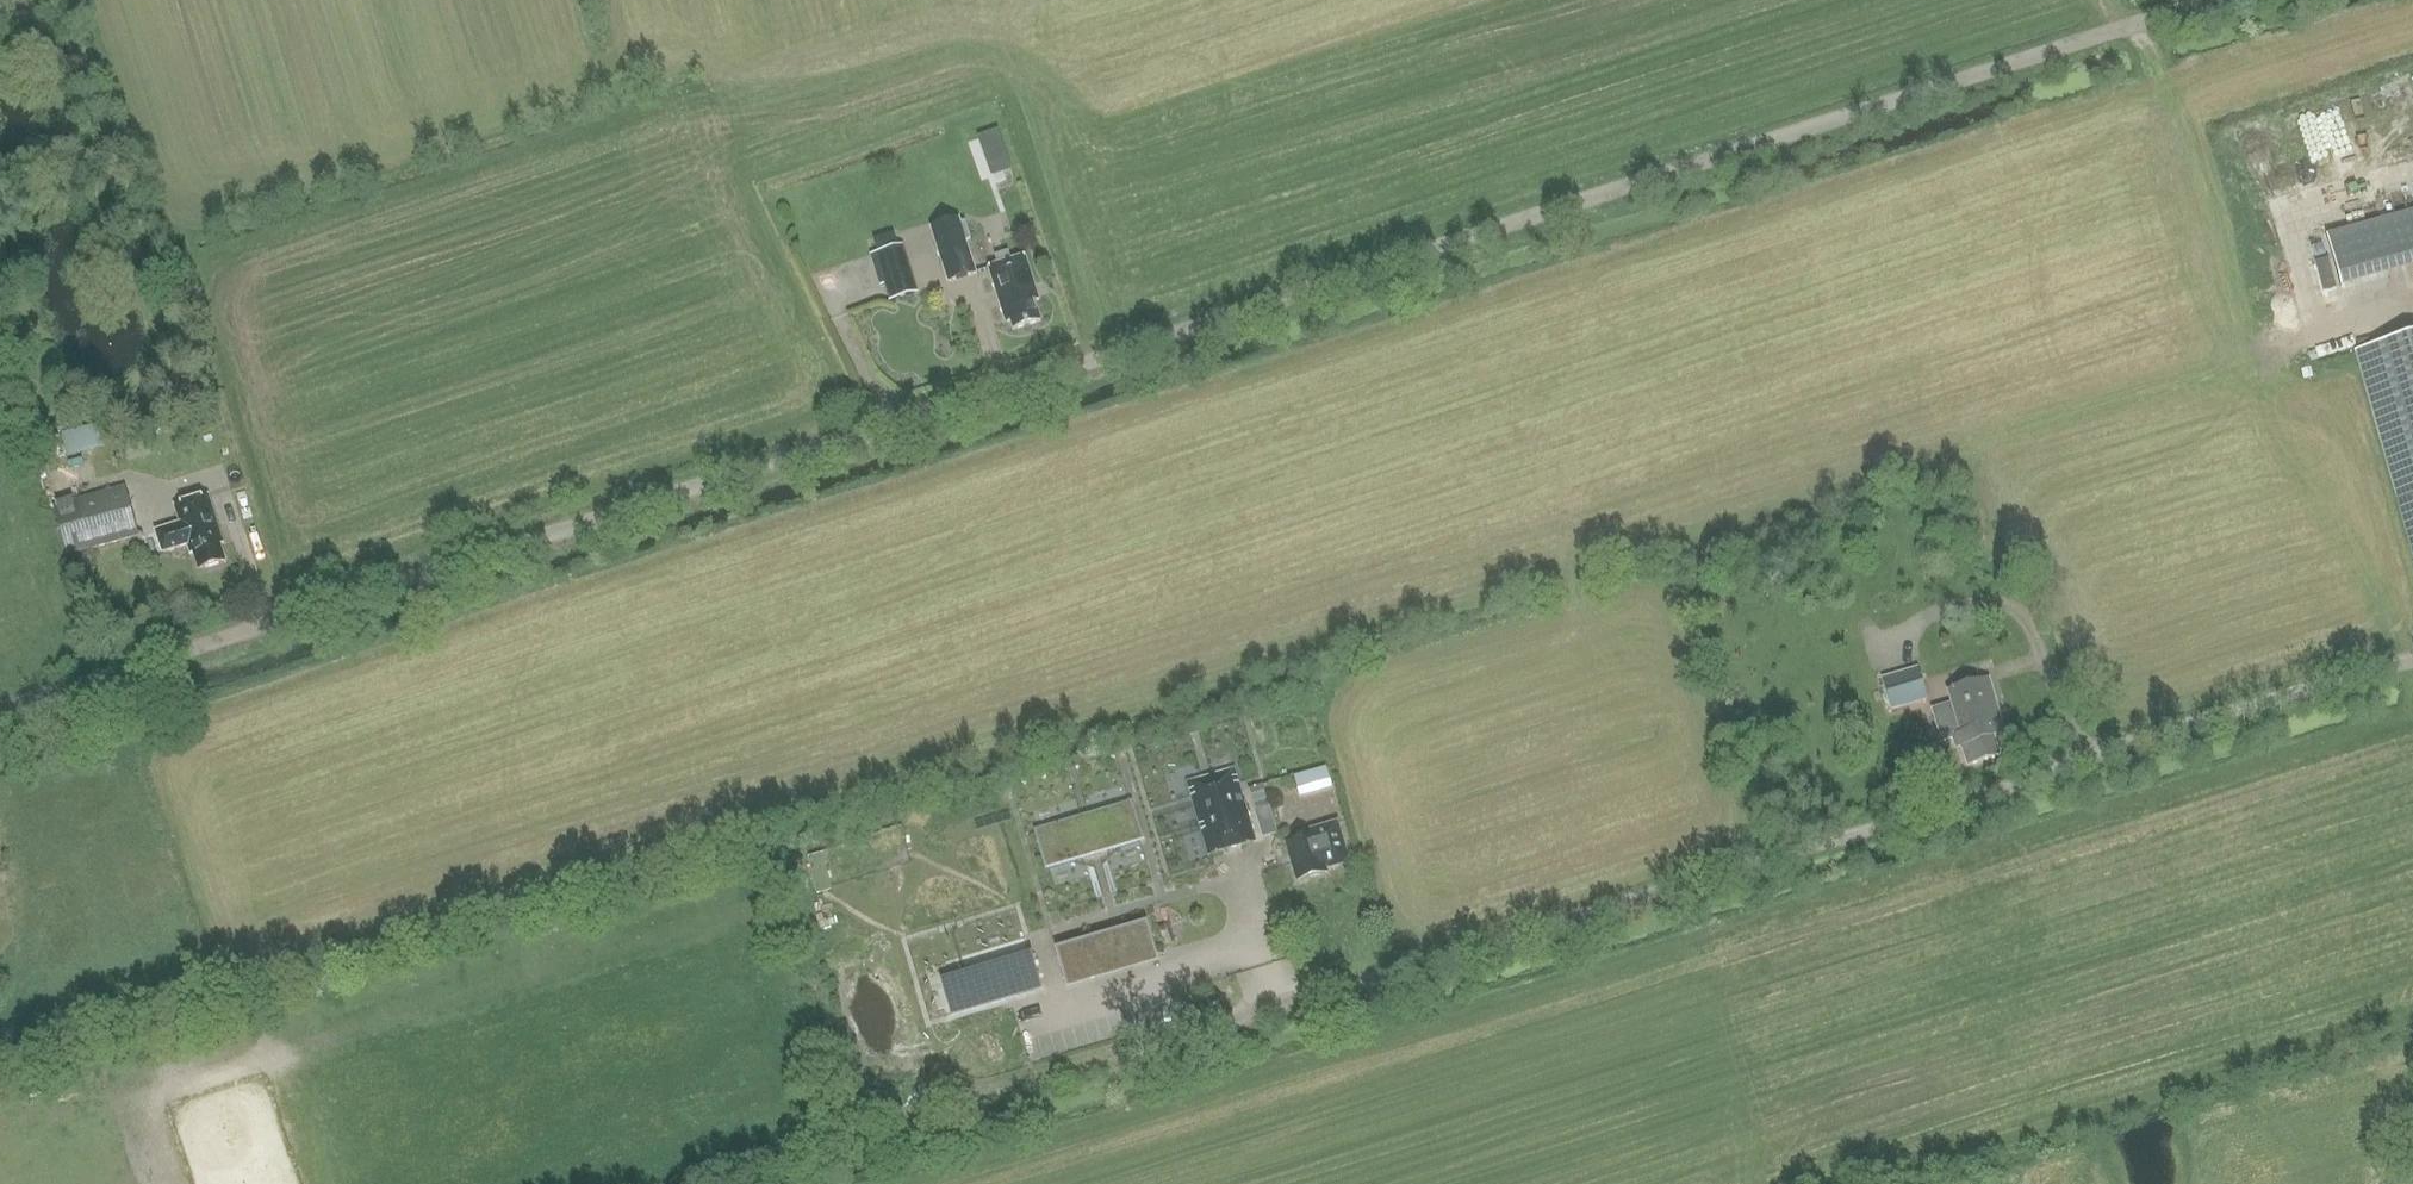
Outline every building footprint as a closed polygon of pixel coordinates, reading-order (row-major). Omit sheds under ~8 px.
[(1006,152),(989,158),(994,173),(1011,167),(1006,152)] [(2321,229),(2350,222),(2347,208),(2317,216),(2321,229)] [(2325,234),(2340,285),(2412,264),(2412,209),(2325,234)] [(976,272),(965,235),(960,219),(931,228),(948,281),(976,272)] [(915,292),(901,248),(878,255),(892,299),(915,292)] [(1015,329),(1042,321),(1036,301),(1040,299),(1026,256),(990,268),(1008,323),(1012,321),(1015,329)] [(2329,257),(2316,261),(2325,291),(2337,287),(2329,257)] [(2408,338),(2355,353),(2395,496),(2412,561),(2412,337),(2408,338)] [(70,555),(140,536),(127,488),(57,507),(70,555)] [(201,570),(225,562),(220,546),(225,544),(210,496),(176,507),(181,523),(157,531),(164,552),(189,544),(192,554),(196,553),(201,570)] [(1890,708),(1926,698),(1917,669),(1882,679),(1890,708)] [(2009,738),(1994,683),(1954,694),(1966,737),(1957,740),(1960,750),(1965,748),(1971,770),(2004,760),(1998,741),(2009,738)] [(1926,748),(1929,760),(1947,754),(1944,743),(1926,748)] [(1329,766),(1312,771),(1318,791),(1335,787),(1329,766)] [(1190,781),(1209,853),(1256,840),(1236,768),(1190,781)] [(1269,805),(1255,809),(1264,837),(1278,833),(1269,805)] [(1145,927),(1123,934),(1098,852),(1141,840),(1132,812),(1113,818),(1111,811),(1090,817),(1058,826),(1060,834),(1041,839),(1049,867),(1091,854),(1115,936),(1060,952),(1068,980),(1154,955),(1145,927)] [(1343,850),(1336,823),(1311,830),(1313,838),(1289,845),(1299,881),(1326,873),(1321,856),(1343,850)] [(833,891),(827,866),(812,870),(818,895),(833,891)] [(1040,989),(1030,954),(944,979),(954,1014),(1040,989)]
